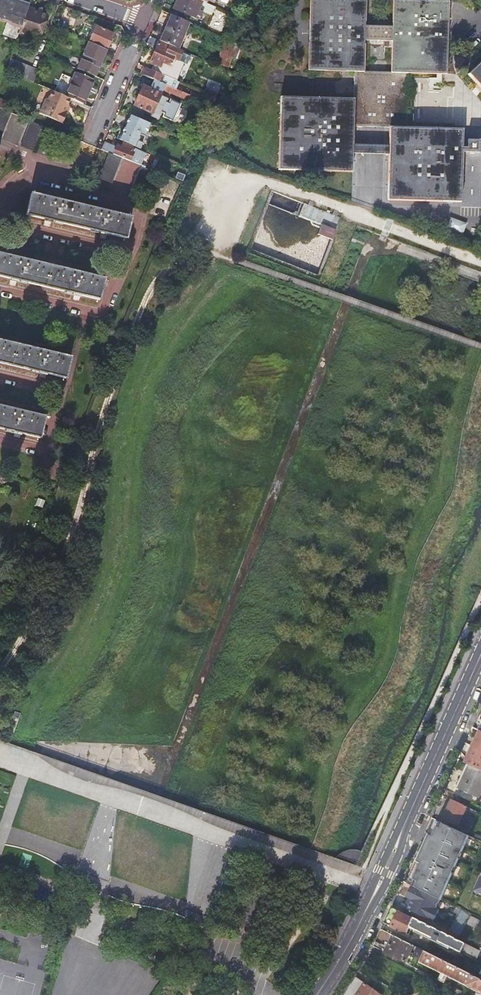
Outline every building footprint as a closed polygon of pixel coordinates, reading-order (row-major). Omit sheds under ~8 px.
[(8,0),(0,0),(0,23),(7,25),(2,37),(17,42),(19,36),(24,22),(28,10),(29,7),(8,0)] [(215,7),(206,3),(200,0),(177,0),(173,8),(198,19),(199,17),(201,17),(203,12),(211,15),(215,7)] [(309,69),(355,71),(362,71),(365,0),(312,0),(309,69)] [(391,72),(409,73),(445,74),(448,2),(402,0),(394,0),(391,72)] [(34,12),(28,10),(24,22),(19,36),(27,39),(35,36),(42,38),(49,17),(34,12)] [(216,11),(212,24),(225,27),(228,14),(216,11)] [(163,33),(159,40),(177,48),(186,27),(188,22),(172,15),(164,34),(163,33)] [(69,23),(60,20),(57,28),(65,32),(69,23)] [(89,42),(106,50),(113,33),(96,26),(89,42)] [(186,27),(177,48),(181,50),(190,28),(186,27)] [(153,70),(163,74),(176,80),(184,63),(178,60),(182,52),(159,42),(159,40),(150,36),(147,44),(153,47),(153,48),(156,49),(150,63),(154,65),(153,70)] [(227,69),(236,42),(224,37),(215,64),(227,69)] [(94,76),(106,50),(89,42),(77,68),(94,76)] [(45,55),(55,60),(58,54),(48,49),(45,55)] [(10,59),(6,71),(34,83),(38,70),(10,59)] [(480,89),(480,62),(468,75),(480,89)] [(154,79),(160,81),(167,84),(168,81),(162,78),(163,74),(153,70),(148,67),(146,71),(143,70),(141,74),(154,79)] [(354,100),(353,125),(390,127),(407,127),(409,73),(391,72),(362,71),(355,71),(354,100)] [(72,99),(82,103),(93,80),(76,72),(66,96),(72,99)] [(152,112),(153,111),(160,114),(167,97),(160,93),(162,91),(169,94),(170,93),(188,101),(190,94),(167,84),(160,81),(154,79),(150,89),(142,85),(134,104),(152,112)] [(217,97),(221,85),(209,80),(204,92),(208,94),(217,97)] [(66,96),(54,91),(50,98),(47,100),(41,114),(64,124),(68,114),(66,113),(69,106),(72,99),(66,96)] [(214,105),(217,97),(208,94),(206,101),(209,102),(214,105)] [(354,100),(280,97),(277,170),(351,172),(353,125),(354,100)] [(0,98),(0,109),(7,112),(11,103),(0,98)] [(211,114),(214,105),(209,102),(205,112),(211,114)] [(10,113),(7,112),(0,109),(0,138),(10,113)] [(119,138),(135,146),(146,121),(130,114),(119,138)] [(31,122),(21,146),(32,151),(43,126),(31,122)] [(390,127),(387,201),(459,203),(462,129),(407,127),(390,127)] [(105,141),(102,147),(146,164),(150,154),(123,143),(121,147),(116,145),(116,146),(105,141)] [(120,159),(108,154),(98,179),(110,184),(120,159)] [(144,197),(154,172),(142,168),(132,192),(144,197)] [(131,218),(31,194),(26,215),(50,220),(109,234),(126,239),(131,218)] [(100,300),(106,279),(0,254),(0,276),(17,280),(83,296),(100,300)] [(66,379),(71,357),(0,340),(0,363),(46,374),(66,379)] [(40,438),(45,417),(0,406),(0,428),(20,433),(40,438)] [(471,751),(465,764),(470,766),(480,771),(480,730),(475,744),(477,745),(475,748),(474,752),(471,751)] [(480,793),(480,771),(470,766),(459,789),(479,798),(480,793)] [(467,807),(453,800),(443,819),(458,826),(467,807)] [(441,823),(440,825),(467,837),(468,835),(441,823)] [(467,837),(440,825),(439,824),(430,842),(438,846),(436,850),(447,855),(449,851),(455,853),(459,846),(463,848),(467,837)] [(458,873),(441,865),(430,888),(447,897),(458,873)] [(418,889),(415,887),(409,898),(413,900),(418,889)] [(430,903),(433,897),(418,889),(413,900),(409,898),(406,905),(425,914),(427,910),(430,912),(433,905),(430,903)] [(457,939),(415,918),(414,920),(399,913),(400,911),(392,907),(385,923),(410,935),(414,927),(418,930),(418,931),(461,953),(466,944),(457,939)] [(470,915),(462,911),(456,921),(458,923),(455,927),(452,925),(449,930),(459,935),(465,925),(466,923),(470,915)] [(480,925),(480,921),(470,915),(466,923),(479,929),(480,925)] [(381,930),(376,942),(389,948),(387,950),(386,953),(406,963),(411,953),(414,954),(415,955),(422,959),(420,963),(426,966),(427,964),(469,984),(469,985),(480,991),(480,980),(381,930)] [(375,944),(374,947),(381,950),(383,948),(387,950),(389,948),(376,942),(375,944)] [(461,953),(475,960),(480,951),(466,944),(461,953)] [(427,964),(426,966),(442,974),(439,981),(445,983),(448,977),(467,986),(469,984),(427,964)] [(356,978),(345,994),(390,994),(394,990),(382,984),(376,992),(356,978)]
